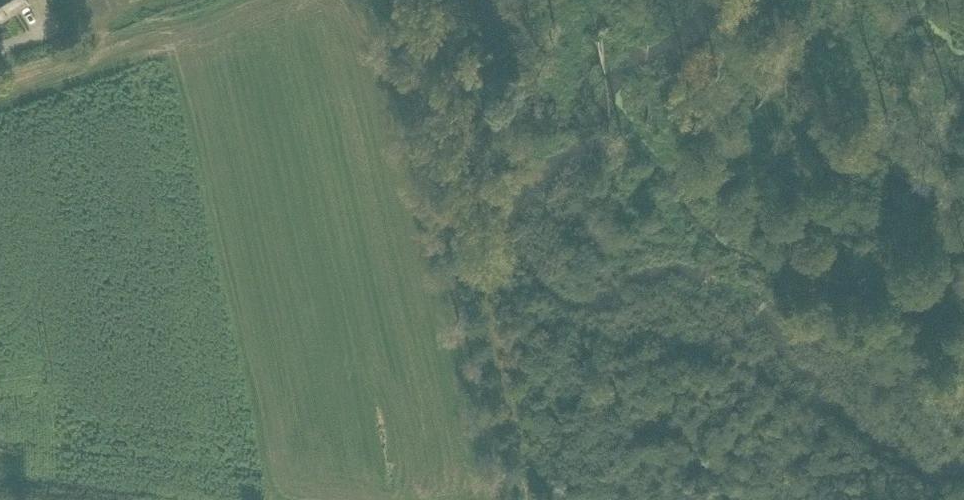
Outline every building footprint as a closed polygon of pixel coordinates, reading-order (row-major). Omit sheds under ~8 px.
[(29,2),(27,0),(0,0),(0,20),(29,2)]
